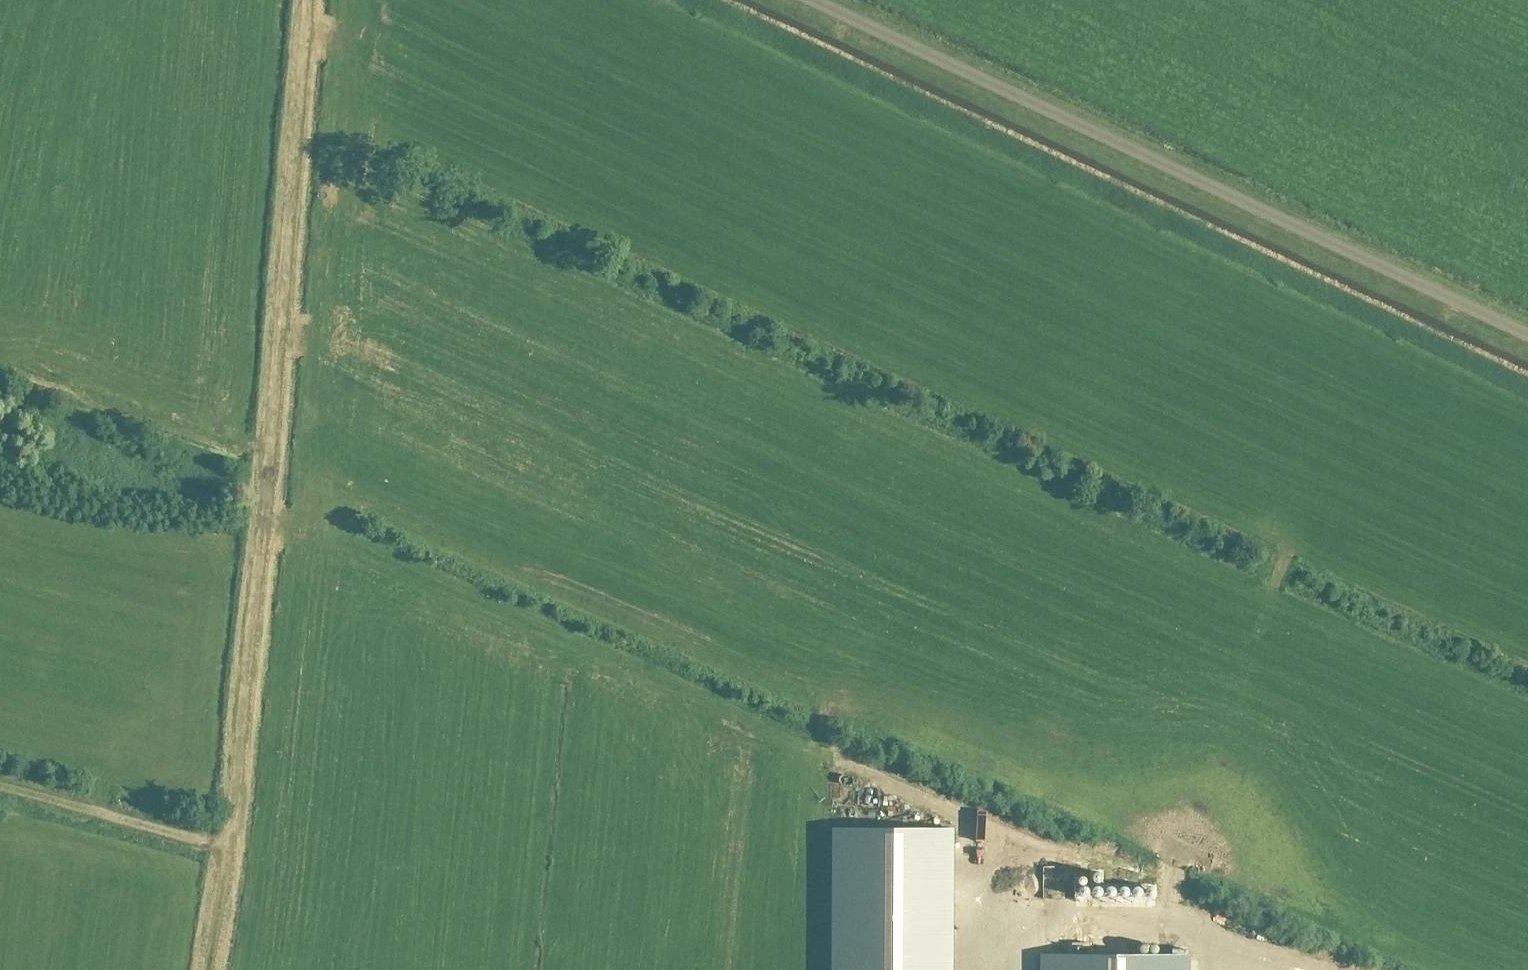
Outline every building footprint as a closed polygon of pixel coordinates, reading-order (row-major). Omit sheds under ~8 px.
[(829,833),(830,969),(948,969),(948,832),(829,833)] [(1043,969),(1184,969),(1184,958),(1043,957),(1043,969)]
